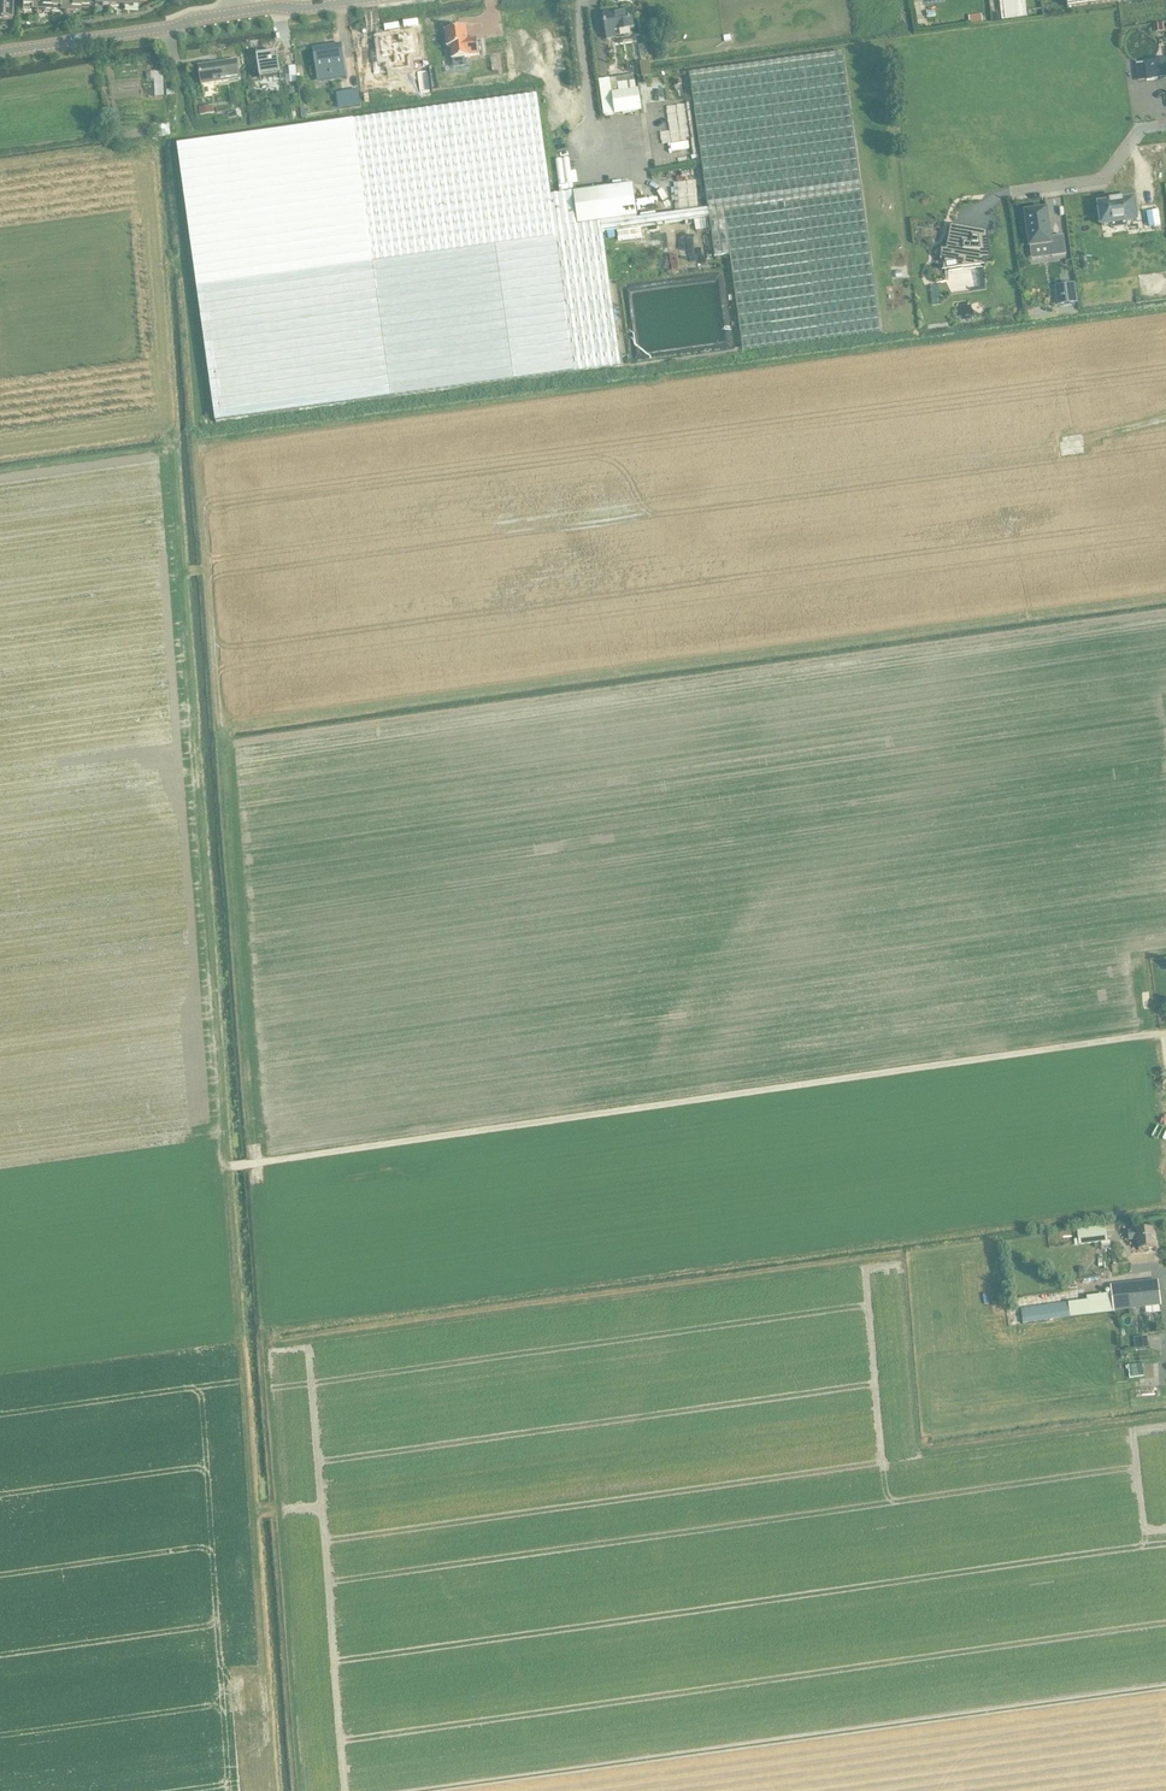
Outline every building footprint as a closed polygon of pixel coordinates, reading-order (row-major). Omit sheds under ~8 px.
[(13,0),(0,0),(0,20),(12,21),(13,0)] [(22,11),(37,12),(37,0),(23,0),(22,11)] [(37,12),(51,13),(52,0),(37,0),(37,12)] [(51,13),(66,13),(66,0),(52,0),(51,13)] [(66,13),(81,14),(81,5),(81,0),(66,0),(66,13)] [(124,8),(139,8),(139,0),(124,0),(124,8)] [(1002,21),(1043,15),(1041,0),(999,0),(1002,21)] [(1067,9),(1124,1),(1123,0),(1066,0),(1067,9)] [(631,12),(604,16),(608,41),(614,40),(614,43),(624,42),(623,35),(634,33),(631,12)] [(466,28),(445,31),(447,49),(451,48),(452,61),(470,59),(470,58),(479,56),(477,41),(468,42),(466,28)] [(413,36),(379,40),(382,58),(393,56),(394,65),(406,63),(405,55),(415,53),(413,36)] [(342,45),(313,50),(315,66),(317,65),(320,81),(345,77),(346,79),(347,79),(342,45)] [(257,57),(261,81),(261,80),(280,77),(280,78),(281,78),(277,54),(277,55),(258,58),(257,57)] [(743,351),(881,332),(843,54),(689,75),(708,210),(637,219),(601,224),(602,233),(709,218),(714,258),(730,256),(743,351)] [(1144,62),(1145,64),(1147,81),(1165,79),(1165,60),(1153,61),(1144,62)] [(237,61),(199,67),(202,86),(240,80),(237,61)] [(604,117),(641,111),(638,90),(636,91),(635,82),(624,83),(623,77),(599,81),(604,117)] [(352,92),(337,94),(340,110),(354,108),(352,92)] [(537,96),(178,145),(216,423),(621,368),(602,233),(601,224),(579,227),(574,193),(558,195),(551,196),(537,96)] [(200,117),(210,115),(209,107),(198,109),(200,117)] [(637,219),(632,185),(574,193),(579,227),(601,224),(637,219)] [(1099,210),(1096,210),(1098,223),(1101,223),(1101,227),(1112,225),(1112,229),(1127,227),(1126,224),(1136,222),(1134,201),(1122,203),(1122,202),(1110,203),(1110,204),(1098,206),(1099,210)] [(1162,204),(1142,206),(1145,230),(1165,227),(1162,204)] [(1047,212),(1025,214),(1030,249),(1050,246),(1052,258),(1066,256),(1063,237),(1050,238),(1047,212)] [(941,250),(940,261),(942,261),(945,262),(959,264),(959,266),(964,267),(964,265),(976,265),(976,259),(980,258),(981,262),(984,262),(991,261),(988,237),(978,239),(973,238),(974,231),(952,227),(953,226),(950,225),(946,250),(942,250),(941,250)] [(1067,294),(1057,296),(1059,306),(1077,303),(1075,284),(1066,285),(1067,294)] [(946,285),(937,286),(937,287),(938,296),(939,296),(948,295),(946,285)] [(1107,1242),(1105,1227),(1077,1230),(1079,1245),(1107,1242)] [(1155,1249),(1153,1230),(1128,1232),(1129,1241),(1137,1240),(1139,1251),(1155,1249)] [(1114,1310),(1117,1310),(1160,1305),(1157,1281),(1111,1287),(1112,1295),(1087,1298),(1087,1301),(1068,1304),(1068,1303),(1021,1310),(1023,1324),(1115,1312),(1114,1310)] [(1148,1337),(1134,1338),(1136,1349),(1149,1347),(1148,1337)]
